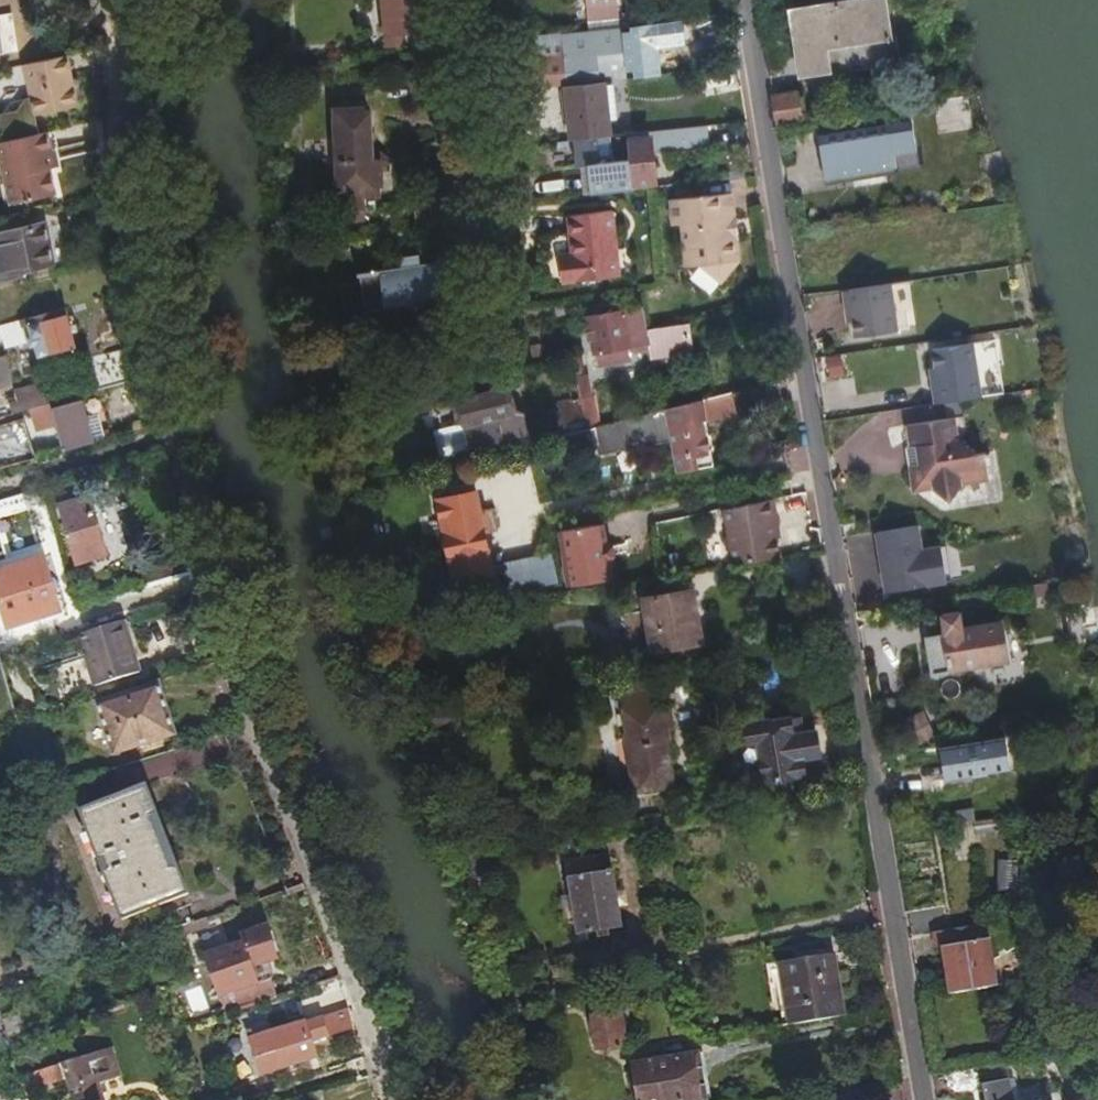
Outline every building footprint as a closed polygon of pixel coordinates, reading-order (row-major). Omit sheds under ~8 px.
[(388,35),(441,29),(439,0),(386,0),(388,35)] [(788,9),(800,80),(894,65),(883,0),(846,0),(788,9)] [(619,11),(618,3),(600,5),(601,13),(619,11)] [(657,72),(651,24),(633,26),(634,35),(628,35),(628,41),(634,40),(638,75),(657,72)] [(613,82),(628,80),(622,27),(568,33),(570,56),(544,59),(545,65),(528,67),(530,86),(573,81),(573,86),(613,82)] [(541,36),(544,59),(570,56),(568,33),(541,36)] [(407,43),(408,55),(426,53),(425,41),(407,43)] [(67,55),(23,65),(31,98),(25,99),(17,112),(4,115),(0,115),(0,136),(1,142),(39,134),(35,116),(78,106),(67,55)] [(572,142),(605,138),(618,137),(613,82),(573,86),(566,87),(572,142)] [(797,97),(772,100),(777,127),(805,122),(802,101),(798,102),(797,97)] [(17,112),(25,99),(12,102),(4,115),(17,112)] [(373,112),(341,114),(346,211),(368,210),(367,199),(383,197),(382,186),(385,186),(384,170),(390,170),(390,161),(382,155),(376,155),(373,112)] [(67,145),(102,141),(100,125),(65,130),(67,145)] [(818,141),(826,187),(898,174),(895,156),(917,152),(912,125),(818,141)] [(628,136),(634,186),(656,184),(652,152),(710,145),(708,127),(628,136)] [(49,132),(39,134),(1,142),(0,142),(0,156),(11,204),(57,194),(51,169),(56,168),(49,132)] [(591,166),(595,195),(634,190),(634,186),(628,136),(618,137),(605,138),(607,158),(619,157),(619,162),(591,166)] [(895,156),(898,174),(920,171),(917,152),(895,156)] [(684,185),(685,198),(698,197),(697,184),(684,185)] [(740,234),(737,216),(735,193),(698,197),(685,198),(677,199),(680,224),(688,223),(693,264),(707,263),(723,277),(736,260),(746,259),(743,234),(740,234)] [(613,213),(569,217),(574,255),(562,256),(565,284),(620,278),(613,213)] [(743,216),(737,216),(740,234),(743,234),(746,233),(743,216)] [(25,277),(24,273),(56,265),(46,224),(0,236),(0,284),(25,277)] [(366,313),(408,307),(461,299),(463,298),(459,264),(459,260),(422,266),(421,256),(401,258),(402,268),(359,274),(359,278),(361,278),(362,283),(366,308),(366,313)] [(736,260),(723,277),(728,281),(746,259),(736,260)] [(366,308),(362,283),(342,286),(346,311),(366,308)] [(897,330),(889,283),(848,290),(856,336),(897,330)] [(75,347),(65,310),(22,322),(27,341),(29,349),(34,348),(38,358),(75,347)] [(630,354),(650,351),(649,332),(647,332),(645,311),(591,320),(596,351),(629,346),(630,354)] [(22,322),(0,329),(0,337),(3,348),(27,341),(22,322)] [(649,332),(650,351),(679,346),(675,324),(649,332)] [(981,394),(1003,390),(995,337),(972,341),(981,394)] [(931,348),(940,402),(981,394),(972,341),(931,348)] [(0,355),(0,386),(14,383),(8,353),(0,355)] [(87,362),(95,393),(129,384),(120,353),(87,362)] [(829,355),(830,377),(846,376),(846,355),(829,355)] [(585,421),(578,381),(570,382),(574,402),(554,407),(559,428),(585,421)] [(54,404),(90,394),(86,382),(51,392),(54,404)] [(512,413),(506,389),(453,402),(457,425),(435,430),(441,459),(526,437),(521,416),(512,413)] [(731,394),(667,410),(670,428),(674,427),(680,461),(675,462),(677,473),(712,467),(710,455),(708,455),(707,450),(712,449),(710,441),(705,441),(704,437),(707,436),(704,422),(735,415),(731,394)] [(52,409),(65,451),(94,443),(81,400),(52,409)] [(19,405),(22,414),(33,411),(30,402),(19,405)] [(667,410),(565,437),(567,448),(600,443),(602,453),(672,443),(670,428),(667,410)] [(963,415),(908,424),(911,447),(917,446),(919,463),(916,463),(911,471),(913,482),(919,487),(930,486),(949,499),(962,481),(987,477),(984,452),(975,453),(958,441),(966,430),(963,415)] [(37,459),(23,420),(0,428),(0,470),(37,459)] [(670,428),(672,443),(675,462),(680,461),(674,427),(670,428)] [(447,500),(475,494),(472,477),(434,485),(437,502),(447,500)] [(493,576),(475,494),(447,500),(454,536),(447,537),(457,583),(493,576)] [(780,520),(776,499),(726,510),(735,567),(783,559),(776,521),(780,520)] [(108,558),(95,517),(81,521),(76,505),(62,509),(78,567),(108,558)] [(605,526),(560,533),(570,589),(588,586),(588,585),(614,580),(611,562),(616,557),(613,545),(608,543),(605,526)] [(917,527),(875,535),(886,596),(951,584),(945,548),(922,552),(917,527)] [(43,549),(40,541),(0,553),(0,563),(43,549)] [(0,563),(0,615),(5,630),(12,653),(42,644),(64,637),(57,614),(69,611),(49,547),(43,549),(0,563)] [(140,592),(197,575),(195,564),(192,556),(135,573),(140,592)] [(694,592),(645,600),(654,653),(703,645),(694,592)] [(76,610),(86,607),(84,600),(74,603),(76,610)] [(945,636),(928,639),(933,675),(1009,662),(1003,623),(962,630),(960,614),(944,617),(945,626),(947,633),(945,633),(945,636)] [(50,669),(88,658),(96,687),(141,674),(126,622),(81,636),(80,632),(64,637),(42,644),(50,669)] [(926,628),(928,639),(945,636),(945,633),(947,633),(945,626),(926,628)] [(617,664),(581,669),(583,683),(619,677),(617,664)] [(578,669),(564,671),(566,686),(581,683),(578,669)] [(420,675),(408,679),(413,695),(425,692),(420,675)] [(175,737),(158,683),(95,703),(113,757),(175,737)] [(658,694),(623,699),(638,793),(673,787),(667,744),(670,743),(668,729),(673,728),(669,704),(659,706),(658,694)] [(802,718),(792,719),(794,732),(799,735),(804,735),(802,718)] [(794,732),(792,719),(774,722),(775,724),(748,729),(750,745),(758,744),(761,767),(791,762),(818,757),(815,733),(804,735),(799,735),(794,732)] [(945,779),(1010,768),(1004,735),(940,746),(945,779)] [(750,745),(742,746),(748,786),(752,789),(757,788),(759,784),(758,772),(761,767),(758,744),(750,745)] [(791,762),(794,775),(805,773),(805,777),(820,774),(818,757),(791,762)] [(758,772),(759,784),(794,779),(794,775),(791,762),(761,767),(758,772)] [(156,818),(159,817),(148,788),(82,814),(88,829),(84,831),(96,862),(93,863),(99,878),(102,877),(115,908),(119,907),(125,923),(192,897),(180,868),(175,869),(156,818)] [(622,929),(612,873),(567,881),(577,937),(622,929)] [(206,951),(210,964),(249,951),(251,958),(284,947),(274,921),(244,932),(246,937),(206,951)] [(986,925),(939,934),(942,950),(949,997),(996,989),(986,925)] [(942,950),(939,934),(930,935),(933,951),(942,950)] [(214,973),(229,1014),(267,1002),(251,958),(249,951),(210,964),(214,973)] [(782,964),(790,1027),(826,1021),(847,1018),(837,955),(782,964)] [(316,1043),(355,1031),(351,1014),(322,1022),(323,1026),(307,1031),(306,1026),(272,1036),(269,1029),(250,1034),(257,1060),(268,1057),(279,1053),(316,1043)] [(620,1016),(594,1021),(599,1053),(622,1049),(621,1043),(625,1043),(620,1016)] [(321,1059),(316,1043),(279,1053),(284,1070),(321,1059)] [(101,1097),(109,1094),(106,1084),(123,1078),(115,1049),(63,1065),(73,1099),(102,1099),(101,1097)] [(279,1053),(268,1057),(272,1073),(284,1070),(279,1053)] [(634,1066),(639,1099),(683,1099),(676,1059),(634,1066)] [(1011,1077),(984,1082),(987,1099),(1015,1099),(1011,1077)]
